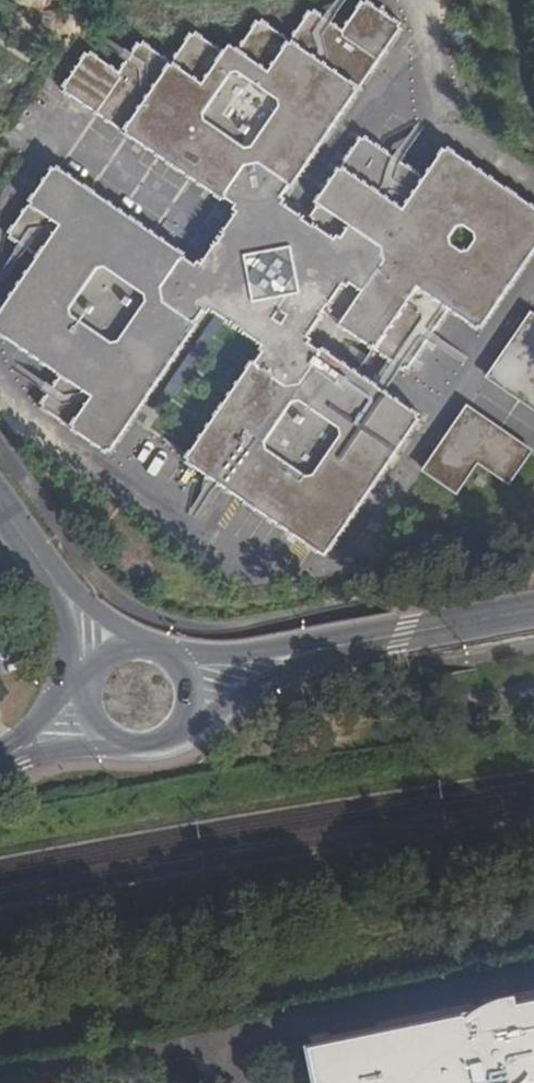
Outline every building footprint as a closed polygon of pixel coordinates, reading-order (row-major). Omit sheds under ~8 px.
[(424,416),(390,393),(407,368),(410,370),(452,308),(483,329),(533,255),(533,206),(448,148),(427,178),(365,136),(320,202),(353,224),(341,242),(281,200),(290,187),(293,188),(404,26),(367,0),(366,1),(345,32),(314,10),(293,41),(262,19),(240,51),(234,46),(228,54),(196,32),(174,64),(143,42),(122,73),(91,51),(65,89),(226,199),(227,197),(243,208),(202,267),(188,257),(189,255),(58,166),(10,236),(41,256),(0,316),(0,332),(63,375),(42,405),(112,453),(201,323),(199,321),(209,306),(269,348),(259,363),(257,361),(190,460),(329,555),(424,416)] [(491,377),(533,406),(533,314),(491,377)] [(403,375),(402,393),(422,394),(423,376),(403,375)] [(471,406),(426,472),(460,495),(482,463),(512,484),(533,452),(533,449),(471,406)] [(312,1051),(318,1082),(533,1082),(533,1001),(312,1051)]
